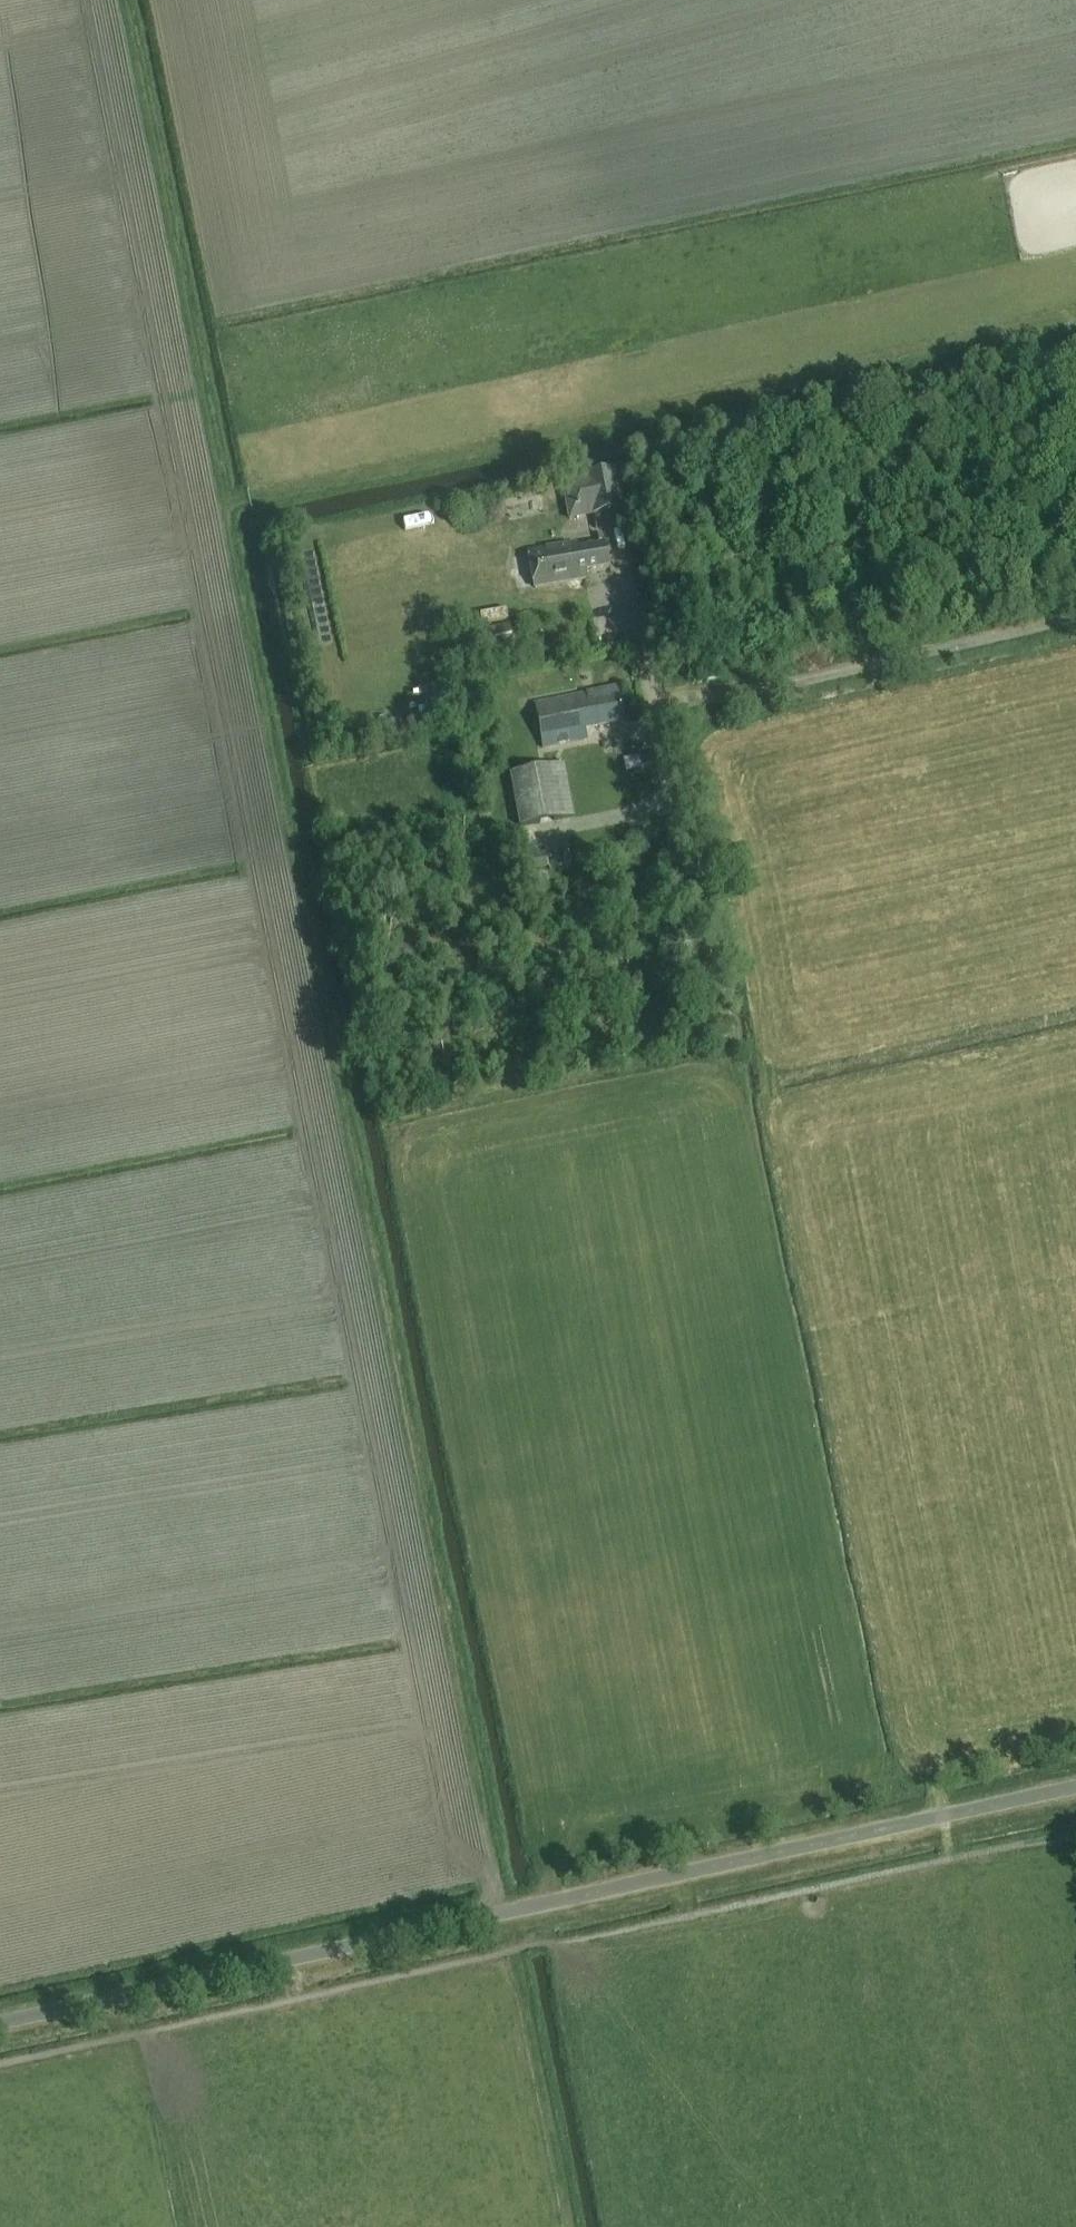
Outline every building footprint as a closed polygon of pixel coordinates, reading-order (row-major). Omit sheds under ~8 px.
[(630,467),(585,476),(593,516),(622,510),(624,522),(640,519),(630,467)] [(589,571),(609,567),(605,543),(579,548),(578,542),(532,551),(540,590),(590,580),(589,571)] [(586,728),(622,720),(615,689),(535,705),(543,747),(588,738),(586,728)] [(564,764),(509,775),(519,827),(574,816),(564,764)]
